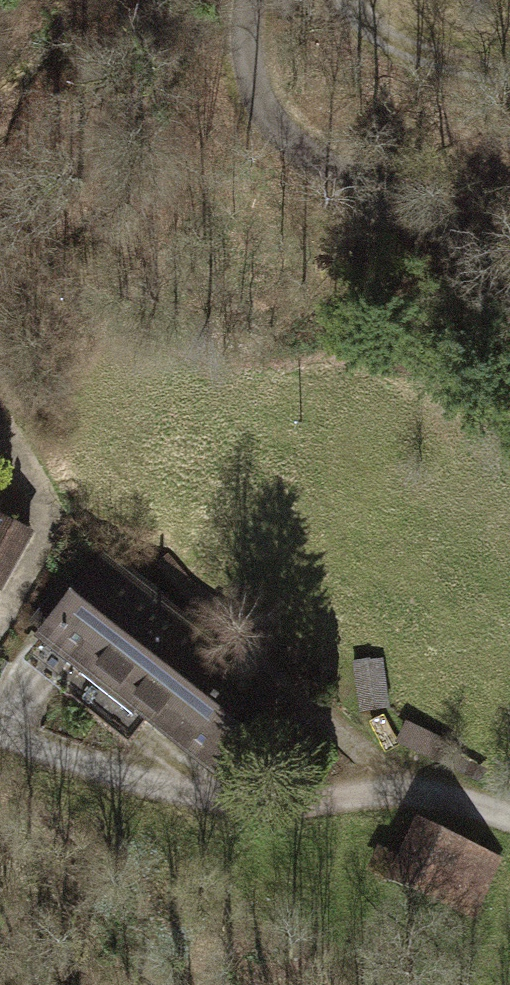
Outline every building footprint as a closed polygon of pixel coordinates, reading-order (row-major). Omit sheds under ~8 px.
[(3,596),(32,540),(0,524),(0,594),(3,596)] [(109,567),(46,650),(218,780),(281,697),(109,567)] [(425,820),(391,887),(471,926),(504,860),(425,820)]
